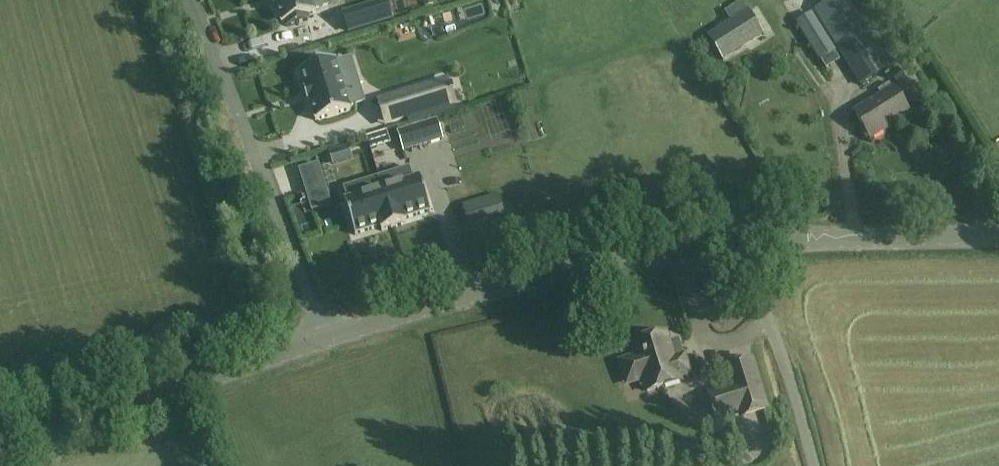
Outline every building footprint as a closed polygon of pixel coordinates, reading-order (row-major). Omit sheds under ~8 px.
[(281,22),(282,24),(286,22),(287,26),(308,20),(307,16),(316,13),(316,11),(315,12),(315,9),(328,5),(327,0),(272,0),(274,5),(276,5),(282,22),(281,22)] [(849,0),(830,0),(813,10),(860,87),(891,68),(890,67),(894,65),(891,60),(887,62),(849,0)] [(386,1),(364,7),(343,14),(349,32),(370,25),(391,18),(386,1)] [(723,62),(763,36),(741,1),(724,11),(731,22),(707,37),(723,62)] [(835,51),(811,13),(795,23),(819,62),(835,51)] [(307,101),(310,100),(316,119),(315,119),(316,120),(351,110),(350,108),(349,106),(363,102),(354,72),(340,77),(335,61),(336,61),(336,60),(300,70),(301,72),(301,71),(307,91),(304,91),(307,101)] [(894,79),(912,108),(928,98),(910,69),(894,79)] [(382,103),(389,126),(437,111),(430,88),(382,103)] [(910,114),(894,88),(854,113),(870,139),(910,114)] [(398,131),(404,151),(442,139),(436,120),(398,131)] [(348,147),(330,153),(333,165),(352,159),(348,147)] [(431,211),(420,177),(419,177),(419,178),(413,179),(409,168),(379,177),(394,227),(407,223),(405,219),(429,211),(429,212),(431,211)] [(380,226),(382,231),(394,227),(379,177),(354,185),(358,197),(346,200),(344,200),(355,235),(356,234),(380,226)] [(326,188),(306,194),(312,211),(331,205),(326,188)] [(472,234),(506,223),(497,195),(463,206),(472,234)] [(677,341),(668,344),(665,332),(631,342),(636,356),(620,361),(624,375),(628,377),(641,373),(646,390),(663,385),(662,381),(688,373),(683,355),(681,356),(677,341)] [(751,358),(724,367),(730,386),(707,393),(715,420),(765,404),(751,358)]
